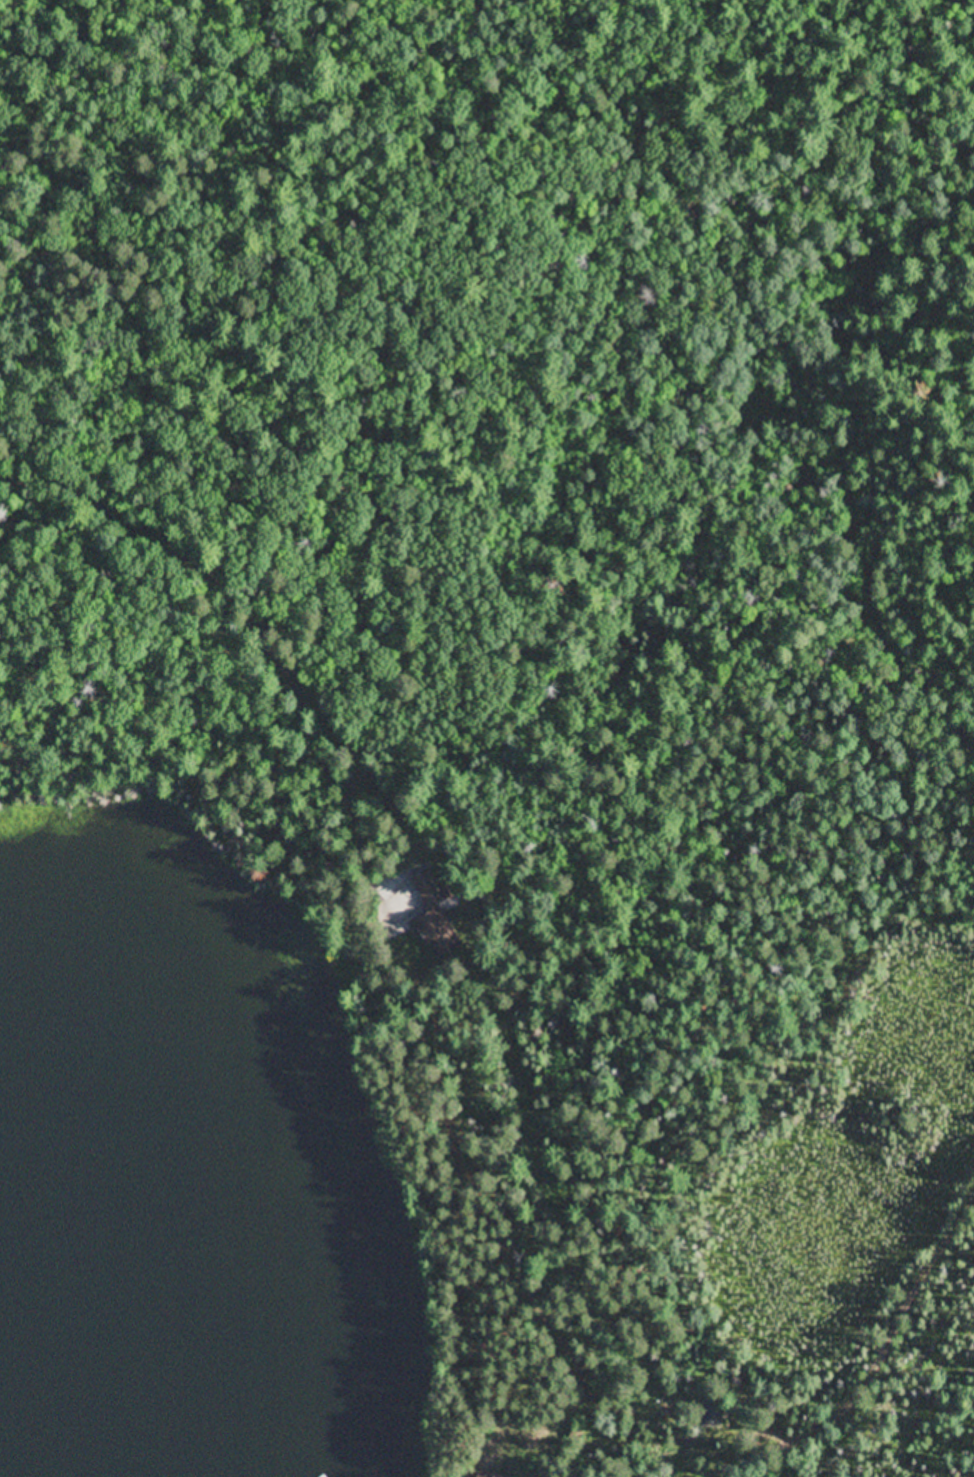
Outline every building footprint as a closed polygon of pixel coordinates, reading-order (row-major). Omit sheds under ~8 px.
[(441,904),(453,899),(449,890),(439,894),(429,871),(411,879),(428,917),(415,922),(432,962),(461,950),(441,904)]
